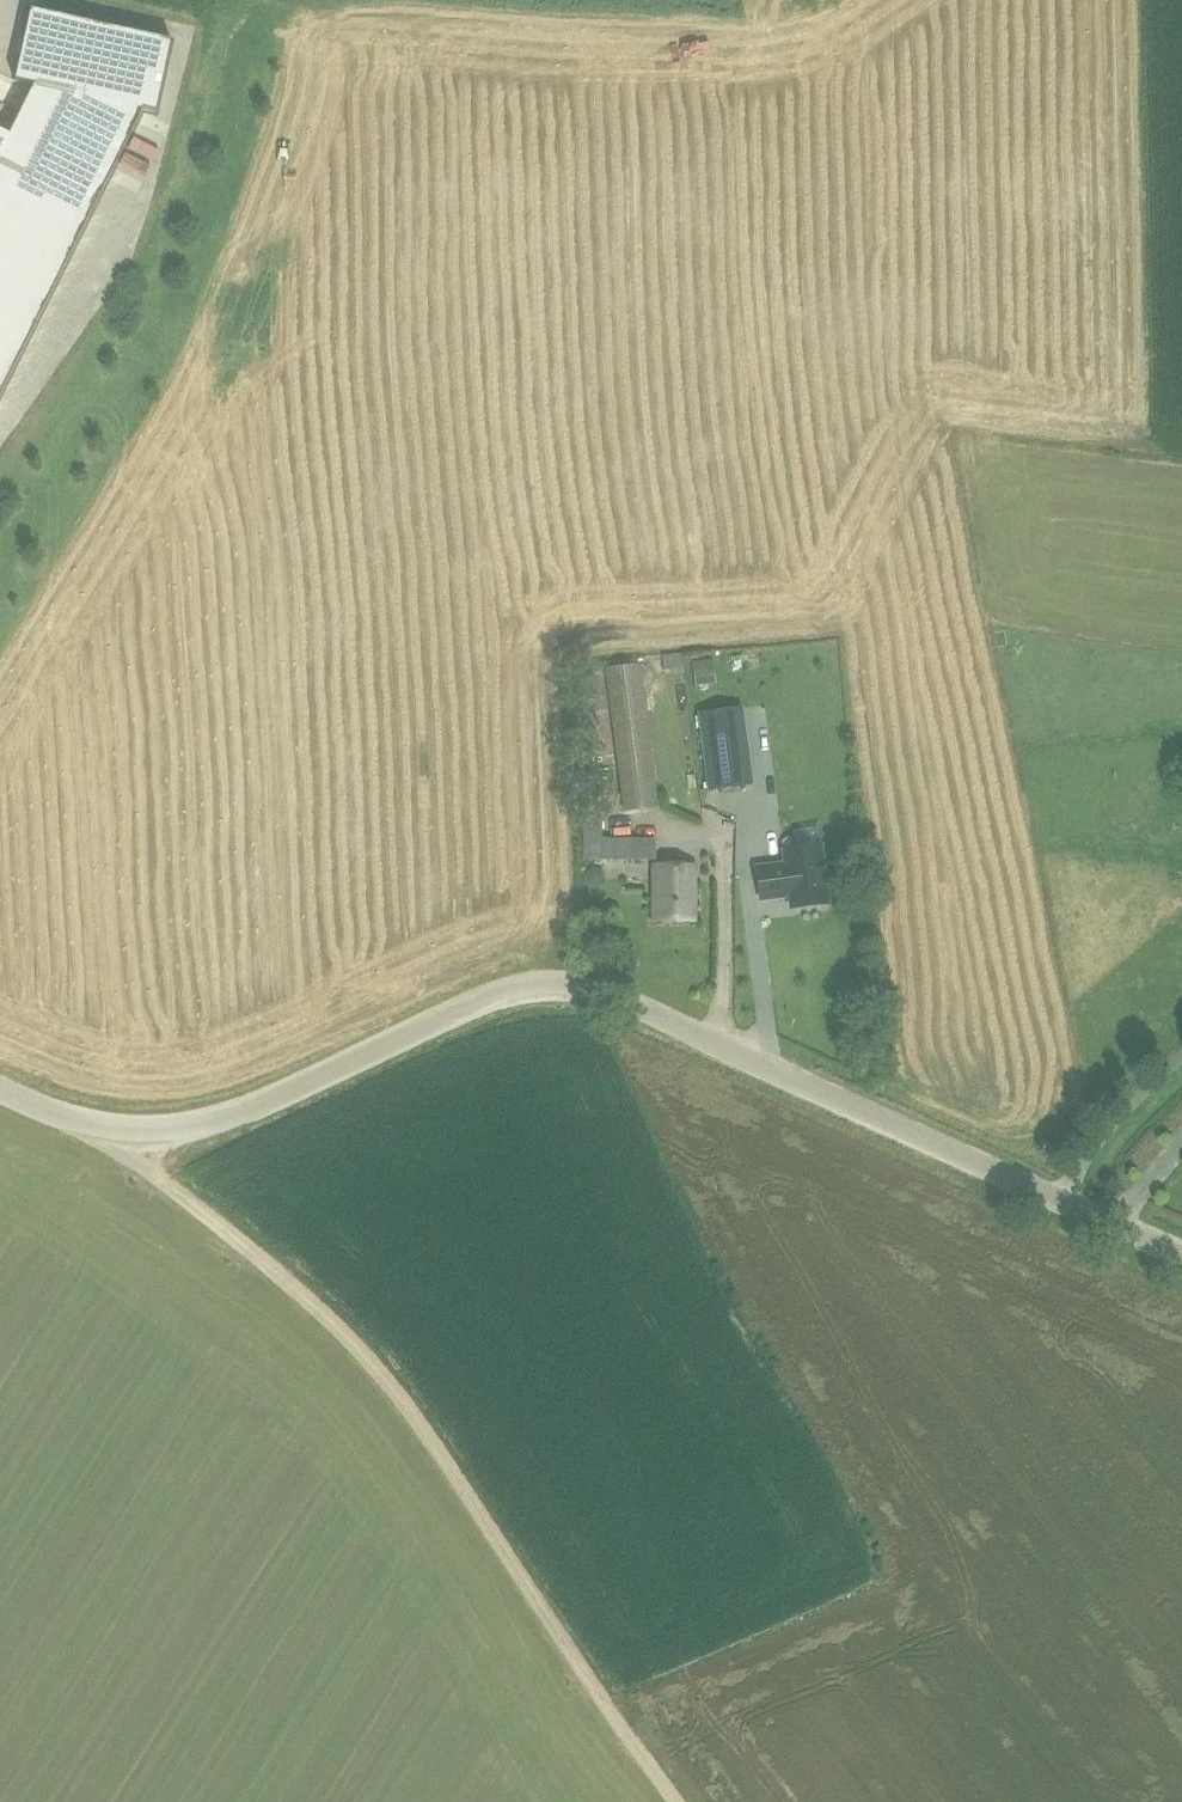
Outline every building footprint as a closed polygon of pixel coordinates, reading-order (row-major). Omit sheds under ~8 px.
[(145,104),(156,110),(172,40),(29,9),(13,81),(33,85),(33,87),(66,94),(50,127),(19,112),(8,136),(0,132),(0,395),(145,104)] [(747,697),(746,659),(674,661),(675,700),(747,697)] [(606,668),(625,811),(660,807),(640,663),(606,668)] [(743,709),(700,715),(710,791),(753,785),(743,709)] [(827,904),(820,846),(784,851),(786,864),(756,868),(760,898),(790,895),(791,908),(827,904)] [(655,865),(655,921),(692,921),(692,865),(655,865)]
